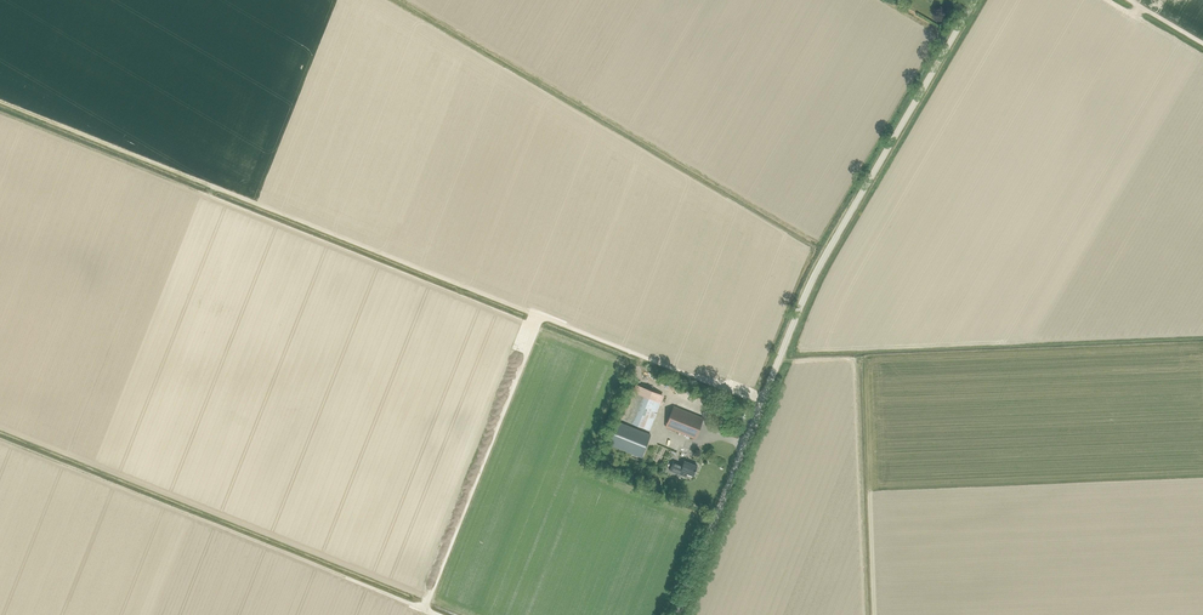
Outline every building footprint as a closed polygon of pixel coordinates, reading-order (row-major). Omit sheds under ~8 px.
[(663,395),(635,384),(621,419),(649,431),(663,395)] [(673,406),(665,427),(695,439),(703,418),(673,406)] [(651,434),(617,421),(608,445),(641,458),(651,434)] [(673,461),(669,470),(686,476),(687,473),(693,476),(697,466),(684,461),(682,465),(673,461)]
